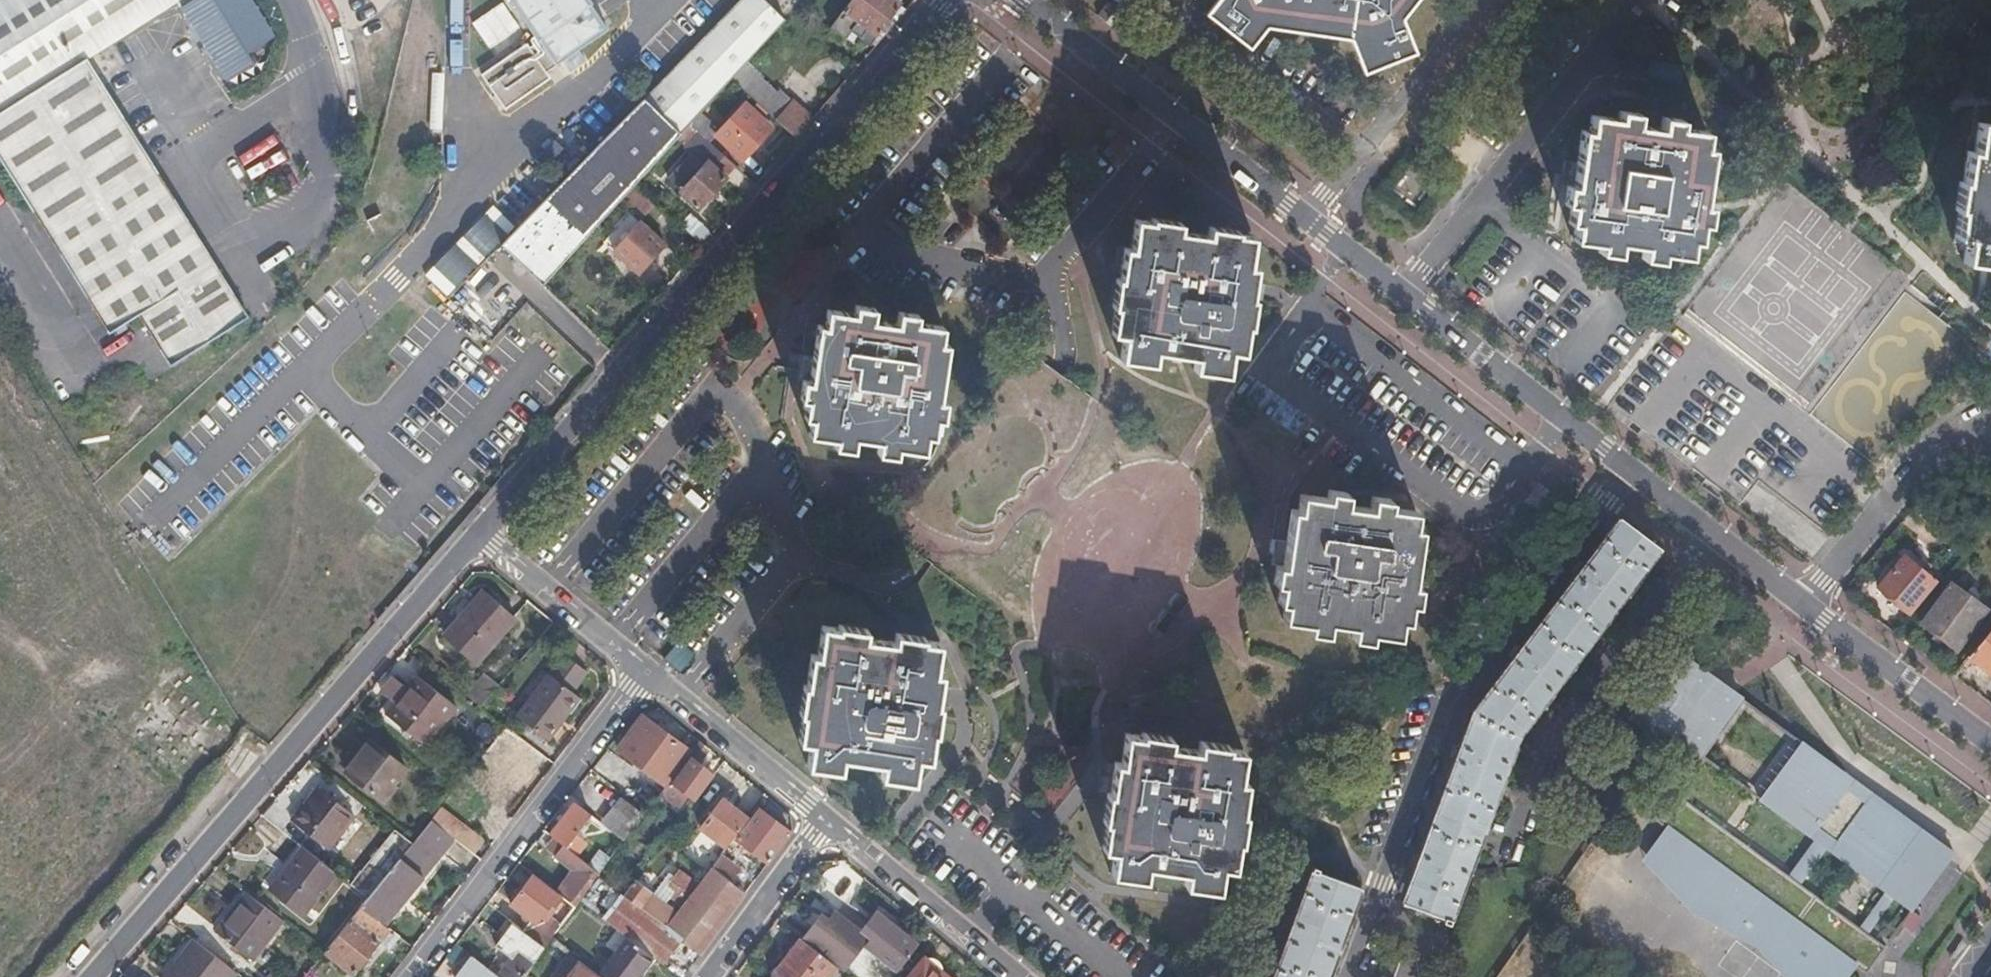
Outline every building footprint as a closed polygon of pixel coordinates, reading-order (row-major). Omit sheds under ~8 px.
[(86,58),(178,0),(0,0),(0,111),(86,58)] [(182,5),(228,79),(254,63),(248,52),(275,35),(253,0),(190,0),(182,5)] [(551,53),(555,60),(605,27),(587,0),(515,0),(539,36),(551,53)] [(638,101),(678,137),(691,122),(732,78),(745,63),(785,19),(765,0),(736,0),(638,101)] [(828,28),(844,40),(851,31),(868,45),(898,4),(893,0),(849,0),(828,28)] [(1192,21),(1236,56),(1260,26),(1354,41),(1366,72),(1419,53),(1405,18),(1419,0),(1209,0),(1192,21)] [(538,62),(551,53),(539,36),(527,45),(524,42),(476,74),(500,108),(547,76),(542,69),(538,62)] [(542,69),(555,60),(551,53),(538,62),(542,69)] [(1644,56),(1642,82),(1686,85),(1687,59),(1644,56)] [(86,58),(0,111),(0,163),(42,232),(43,232),(152,165),(86,58)] [(732,78),(777,118),(790,105),(793,101),(782,90),(777,92),(745,63),(732,78)] [(638,101),(500,244),(542,286),(678,137),(638,101)] [(771,129),(745,105),(719,133),(745,157),(771,129)] [(777,118),(797,135),(808,122),(790,105),(777,118)] [(1596,242),(1594,251),(1614,253),(1615,245),(1639,248),(1637,257),(1656,260),(1657,251),(1682,254),(1686,235),(1692,236),(1695,217),(1700,218),(1703,199),(1697,199),(1706,145),(1699,144),(1701,126),(1676,122),(1676,114),(1659,112),(1658,119),(1633,116),(1634,108),(1615,105),(1614,113),(1587,109),(1584,129),(1578,127),(1569,181),(1564,180),(1561,198),(1567,199),(1564,217),(1572,218),(1569,238),(1596,242)] [(1976,121),(1972,148),(1966,147),(1953,234),(1965,237),(1961,259),(1990,263),(1990,124),(1976,121)] [(696,204),(698,206),(727,176),(725,174),(735,162),(691,122),(678,137),(685,143),(685,144),(693,151),(668,178),(694,203),(693,204),(695,205),(696,204)] [(219,164),(237,191),(288,156),(269,129),(219,164)] [(152,165),(43,232),(104,332),(133,314),(214,265),(152,165)] [(489,205),(424,276),(446,296),(511,226),(489,205)] [(693,211),(682,223),(704,243),(714,231),(693,211)] [(666,243),(642,219),(614,249),(638,272),(666,243)] [(1196,370),(1228,374),(1230,352),(1243,354),(1247,324),(1251,324),(1255,294),(1250,293),(1254,261),(1245,260),(1248,236),(1233,235),(1234,230),(1206,227),(1205,236),(1176,233),(1177,224),(1150,221),(1149,225),(1134,223),(1131,247),(1126,247),(1122,277),(1117,277),(1113,307),(1118,307),(1114,339),(1126,340),(1123,363),(1154,366),(1156,354),(1196,358),(1196,370)] [(214,265),(133,314),(165,366),(246,317),(214,265)] [(937,345),(939,326),(912,324),(912,314),(894,313),(893,322),(873,320),(873,311),(853,309),(853,316),(826,313),(824,332),(816,331),(810,384),(802,384),(800,404),(807,404),(806,422),(813,422),(813,439),(839,442),(838,451),(857,453),(857,444),(878,446),(877,456),(896,457),(896,449),(925,452),(925,436),(935,436),(935,418),(945,419),(945,399),(939,399),(945,346),(937,345)] [(1250,399),(1269,415),(1288,393),(1268,377),(1250,399)] [(1351,639),(1369,642),(1371,633),(1398,637),(1400,618),(1407,619),(1409,602),(1415,603),(1417,585),(1411,584),(1417,533),(1410,532),(1413,514),(1385,511),(1387,504),(1367,501),(1366,509),(1342,506),(1344,498),(1325,495),(1324,503),(1297,500),(1295,519),(1289,518),(1283,569),(1276,568),(1275,587),(1280,587),(1278,604),(1286,605),(1284,622),(1311,626),(1310,634),(1328,636),(1328,628),(1352,631),(1351,639)] [(1401,901),(1449,919),(1518,734),(1659,548),(1617,516),(1473,708),(1401,901)] [(1930,577),(1903,554),(1877,585),(1908,610),(1912,604),(1916,608),(1932,588),(1929,585),(1933,579),(1932,578),(1933,576),(1932,575),(1930,577)] [(1958,588),(1949,581),(1919,620),(1956,646),(1984,608),(1964,593),(1971,584),(1965,580),(1958,588)] [(450,634),(480,660),(515,617),(482,588),(462,612),(466,615),(450,634)] [(884,775),(916,779),(918,758),(930,760),(934,729),(938,729),(942,701),(936,700),(937,692),(940,670),(934,669),(937,642),(921,640),(921,635),(894,632),(892,640),(864,636),(865,628),(837,624),(836,629),(821,627),(818,654),(811,653),(807,685),(803,684),(800,713),(805,713),(802,743),(814,745),(811,768),(843,772),(845,758),(885,764),(884,775)] [(1967,654),(1990,674),(1990,625),(1967,654)] [(1740,697),(1672,647),(1630,704),(1698,754),(1740,697)] [(529,699),(515,717),(545,741),(546,739),(557,725),(566,714),(562,711),(573,696),(570,693),(586,674),(563,656),(547,676),(532,695),(529,699)] [(480,706),(499,682),(484,671),(465,693),(480,706)] [(532,695),(547,676),(541,671),(527,691),(532,695)] [(417,673),(407,685),(385,711),(411,732),(424,743),(456,705),(417,673)] [(385,711),(407,685),(401,679),(375,709),(407,737),(411,732),(385,711)] [(579,700),(573,696),(562,711),(566,714),(568,716),(579,700)] [(642,717),(621,743),(668,779),(686,756),(688,753),(642,717)] [(525,787),(546,759),(504,726),(469,770),(475,775),(488,759),(510,776),(518,781),(515,785),(520,789),(523,785),(525,787)] [(1186,886),(1217,890),(1220,868),(1232,869),(1236,838),(1240,839),(1244,809),(1240,809),(1244,778),(1238,777),(1241,752),(1226,750),(1226,746),(1199,742),(1198,751),(1170,748),(1171,739),(1143,736),(1143,740),(1126,738),(1123,764),(1115,763),(1112,793),(1106,792),(1103,822),(1108,823),(1104,854),(1117,856),(1114,877),(1147,881),(1149,868),(1187,873),(1186,886)] [(344,769),(383,802),(397,787),(391,782),(405,766),(370,737),(344,769)] [(1858,785),(1798,740),(1756,797),(1812,838),(1823,847),(1882,890),(1890,897),(1908,910),(1950,854),(1858,785)] [(706,747),(698,741),(688,753),(686,756),(688,759),(671,781),(688,794),(686,797),(690,801),(693,798),(696,799),(713,777),(695,763),(706,747)] [(668,779),(621,743),(616,749),(664,785),(668,779)] [(628,801),(647,783),(612,747),(593,765),(628,801)] [(507,810),(525,787),(523,785),(520,789),(515,785),(518,781),(510,776),(492,799),(507,810)] [(602,785),(583,810),(588,814),(589,815),(622,840),(641,815),(602,785)] [(351,816),(317,787),(291,817),(325,846),(351,816)] [(1784,874),(1671,790),(1657,810),(1851,951),(1851,957),(1850,964),(1850,968),(1852,966),(1862,973),(1881,946),(1863,933),(1855,927),(1796,883),(1784,874)] [(725,847),(730,841),(734,835),(747,819),(720,798),(698,827),(725,847)] [(453,839),(468,820),(444,801),(429,820),(451,837),(453,839)] [(574,803),(549,834),(554,838),(562,844),(564,845),(588,814),(583,810),(574,803)] [(740,841),(768,863),(790,834),(759,810),(737,837),(734,835),(730,841),(733,843),(736,846),(740,841)] [(1851,951),(1657,810),(1653,814),(1851,957),(1851,951)] [(1851,957),(1653,814),(1652,817),(1661,824),(1635,857),(1686,914),(1751,949),(1776,976),(1843,976),(1850,968),(1850,964),(1851,957)] [(378,921),(384,925),(426,874),(412,863),(418,855),(429,864),(451,837),(429,820),(413,841),(402,854),(398,859),(391,867),(367,898),(360,907),(378,921)] [(453,839),(472,853),(486,834),(468,820),(453,839)] [(413,841),(400,831),(379,858),(391,867),(398,859),(402,854),(413,841)] [(546,848),(554,854),(562,844),(554,838),(546,848)] [(1812,838),(1784,874),(1796,883),(1823,847),(1812,838)] [(302,845),(299,841),(284,859),(288,862),(302,845)] [(570,899),(568,902),(574,905),(577,900),(595,874),(598,871),(564,845),(562,844),(554,854),(573,869),(558,889),(570,899)] [(288,862),(284,859),(280,855),(259,879),(305,917),(340,876),(302,845),(288,862)] [(680,939),(700,954),(745,894),(731,883),(741,869),(720,854),(710,867),(697,884),(665,927),(680,939)] [(1312,869),(1272,976),(1325,976),(1358,886),(1312,869)] [(622,895),(665,927),(697,884),(681,871),(675,878),(669,874),(652,895),(649,892),(650,892),(634,880),(629,886),(622,895)] [(611,886),(622,895),(629,886),(615,875),(608,884),(611,886)] [(530,919),(521,931),(543,948),(560,924),(547,914),(554,905),(552,904),(558,897),(556,896),(531,876),(510,903),(530,919)] [(651,956),(660,964),(680,939),(665,927),(622,895),(611,886),(598,903),(607,911),(601,919),(627,938),(651,956)] [(247,890),(243,887),(232,902),(236,905),(247,890)] [(247,890),(236,905),(215,932),(251,960),(284,919),(247,890)] [(1882,890),(1855,927),(1863,933),(1890,897),(1882,890)] [(351,974),(376,941),(387,928),(384,925),(378,921),(360,907),(325,951),(323,953),(351,974)] [(849,976),(862,976),(844,962),(858,945),(846,937),(854,926),(838,915),(829,926),(827,925),(826,925),(824,924),(822,925),(820,925),(818,926),(817,927),(804,942),(834,966),(849,976)] [(495,976),(497,976),(521,976),(543,948),(521,931),(509,922),(492,943),(510,955),(495,976)] [(388,950),(398,936),(396,935),(387,928),(376,941),(388,950)] [(870,947),(896,968),(905,956),(879,936),(870,947)] [(194,940),(191,937),(179,952),(182,955),(194,940)] [(604,976),(635,976),(651,956),(627,938),(599,973),(604,976)] [(834,966),(804,942),(800,939),(771,975),(773,976),(825,976),(834,966)] [(182,955),(165,976),(232,976),(236,972),(194,940),(182,955)] [(495,976),(463,950),(446,972),(452,976),(497,976),(495,976)] [(569,956),(552,976),(598,976),(577,961),(577,962),(569,956)] [(907,976),(947,976),(936,968),(936,967),(936,966),(936,964),(936,963),(936,961),(935,960),(933,959),(932,959),(930,958),(928,959),(926,960),(923,958),(907,976)]
